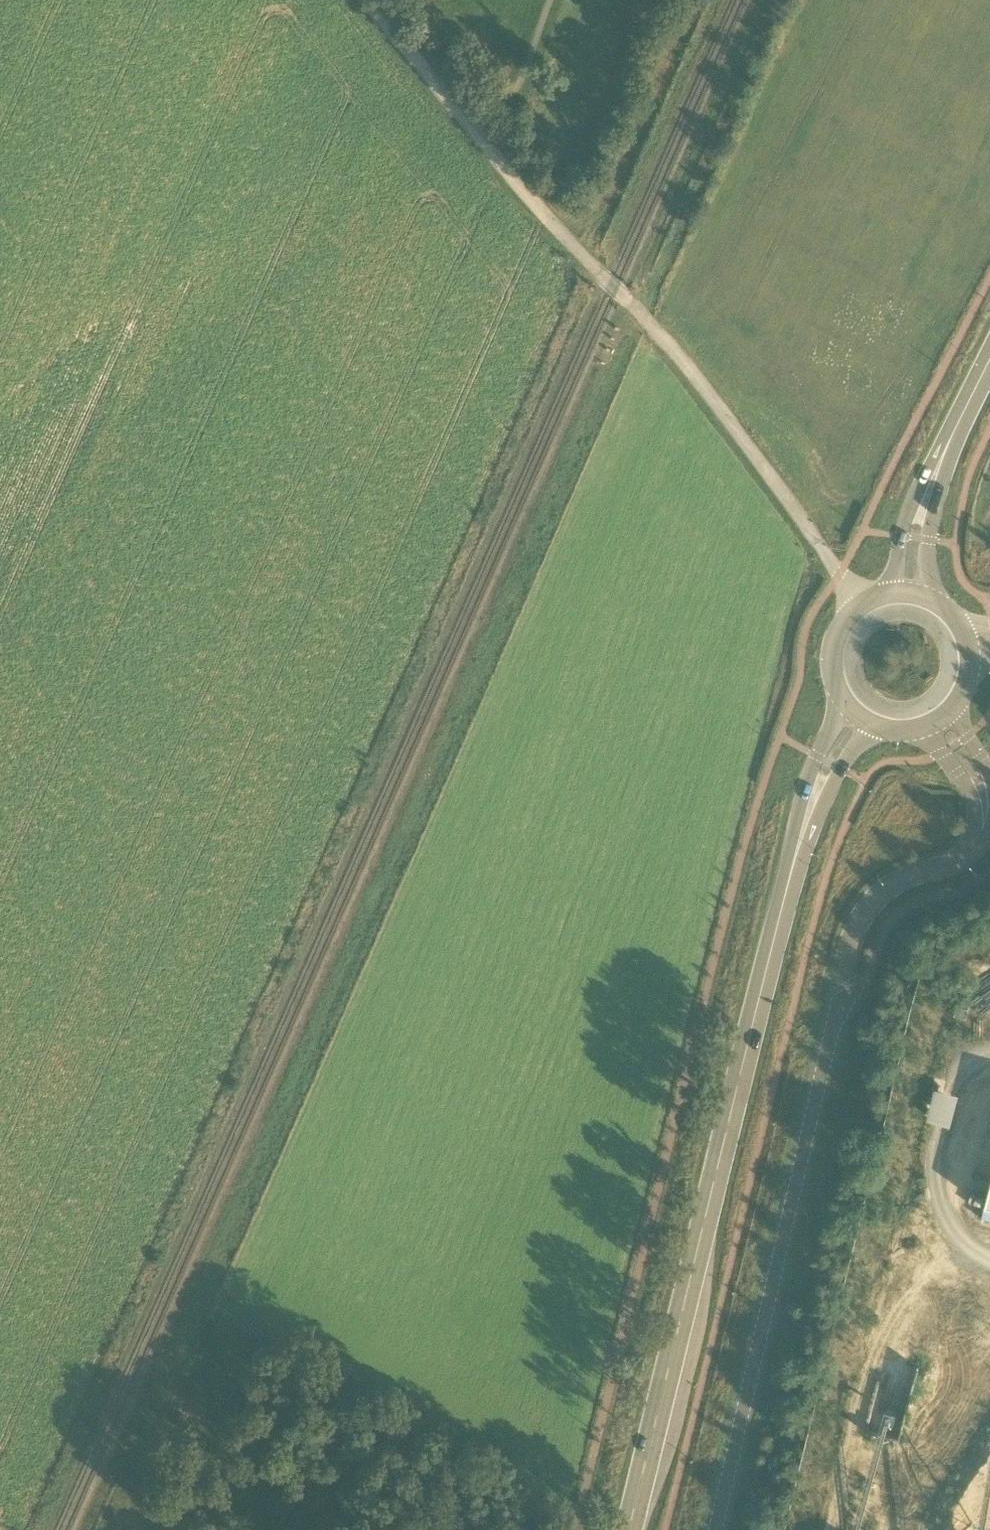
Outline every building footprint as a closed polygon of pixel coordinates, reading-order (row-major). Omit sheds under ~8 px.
[(967,1010),(957,1007),(955,1015),(965,1019),(967,1010)]
